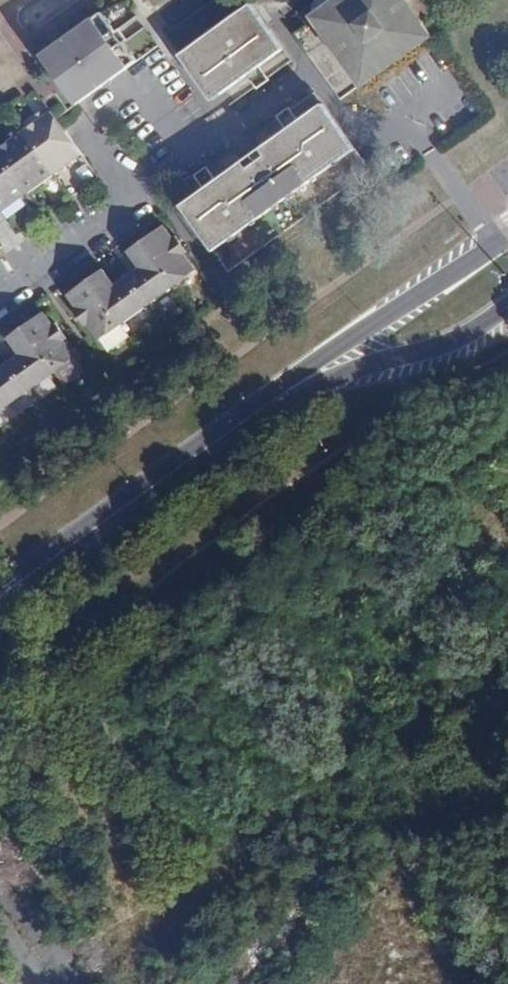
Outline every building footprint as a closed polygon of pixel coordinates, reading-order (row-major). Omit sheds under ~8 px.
[(260,66),(284,49),(249,0),(213,0),(189,17),(165,34),(212,100),(247,76),(260,66)] [(327,12),(333,21),(323,28),(356,73),(366,66),(374,77),(419,44),(411,33),(421,26),(402,0),(343,0),(327,12)] [(138,61),(103,12),(42,56),(53,71),(57,68),(69,84),(65,88),(77,104),(138,61)] [(333,21),(327,12),(317,19),(323,28),(333,21)] [(429,37),(421,26),(411,33),(419,44),(429,37)] [(269,80),(260,66),(247,76),(250,79),(257,89),(269,80)] [(366,66),(356,73),(364,84),(374,77),(366,66)] [(217,180),(204,189),(181,206),(204,238),(197,243),(207,256),(214,251),(229,272),(371,169),(323,103),(299,121),(286,130),(217,180)] [(286,130),(299,121),(289,107),(284,111),(276,117),(286,130)] [(83,155),(51,111),(0,148),(0,214),(83,155)] [(194,176),(204,189),(217,180),(207,167),(200,171),(194,176)] [(163,226),(142,241),(175,286),(196,271),(185,256),(172,239),(163,226)] [(172,239),(185,256),(189,254),(176,235),(172,239)] [(138,268),(127,276),(148,305),(174,287),(175,286),(142,241),(141,241),(126,252),(138,268)] [(104,269),(89,279),(121,324),(147,305),(148,305),(127,276),(127,277),(116,285),(104,269)] [(66,295),(74,306),(88,325),(99,340),(120,325),(121,324),(89,279),(88,280),(66,295)] [(88,325),(74,306),(71,309),(84,327),(88,325)] [(22,327),(54,372),(76,356),(65,341),(53,324),(43,311),(22,327)] [(53,324),(65,341),(68,339),(56,323),(53,324)] [(7,362),(28,391),(54,373),(54,372),(22,327),(21,327),(6,338),(17,354),(7,362)] [(27,392),(28,391),(7,362),(6,363),(0,367),(0,411),(27,392)]
